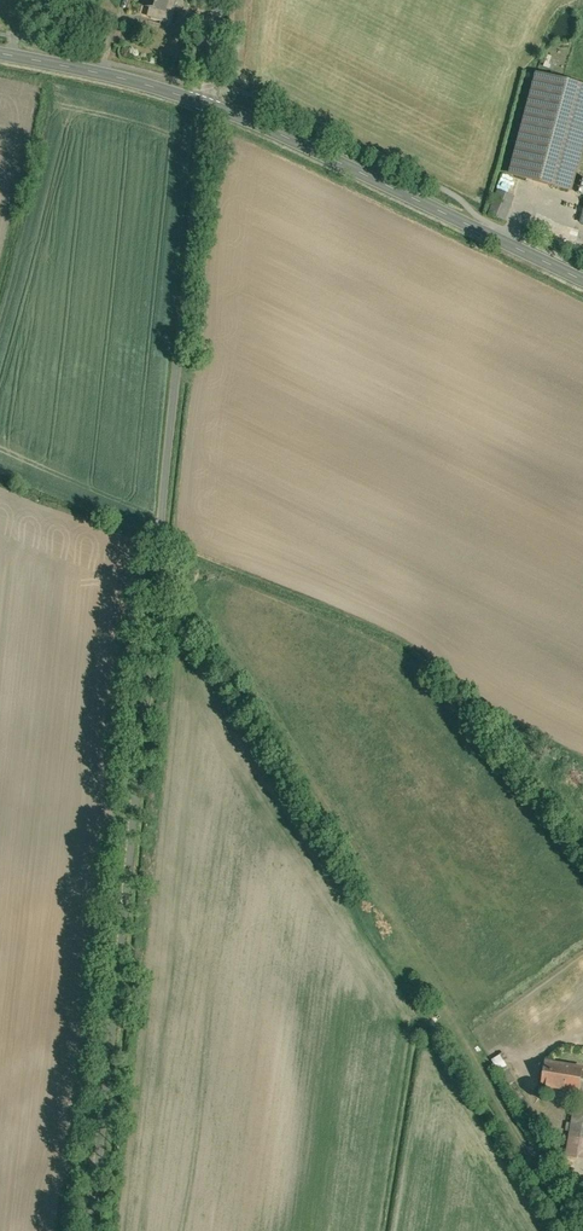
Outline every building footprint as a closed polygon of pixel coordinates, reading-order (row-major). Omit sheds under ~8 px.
[(145,9),(153,11),(151,19),(175,25),(181,0),(148,0),(145,9)] [(554,80),(540,76),(536,75),(525,117),(508,177),(572,194),(582,153),(582,87),(554,80)] [(506,223),(515,199),(502,194),(493,219),(506,223)] [(545,1062),(541,1087),(579,1094),(582,1069),(582,1068),(545,1062)] [(516,1080),(508,1065),(500,1070),(508,1084),(516,1080)] [(575,1112),(571,1138),(582,1140),(582,1113),(575,1112)] [(571,1138),(569,1137),(566,1157),(582,1160),(582,1140),(571,1138)]
